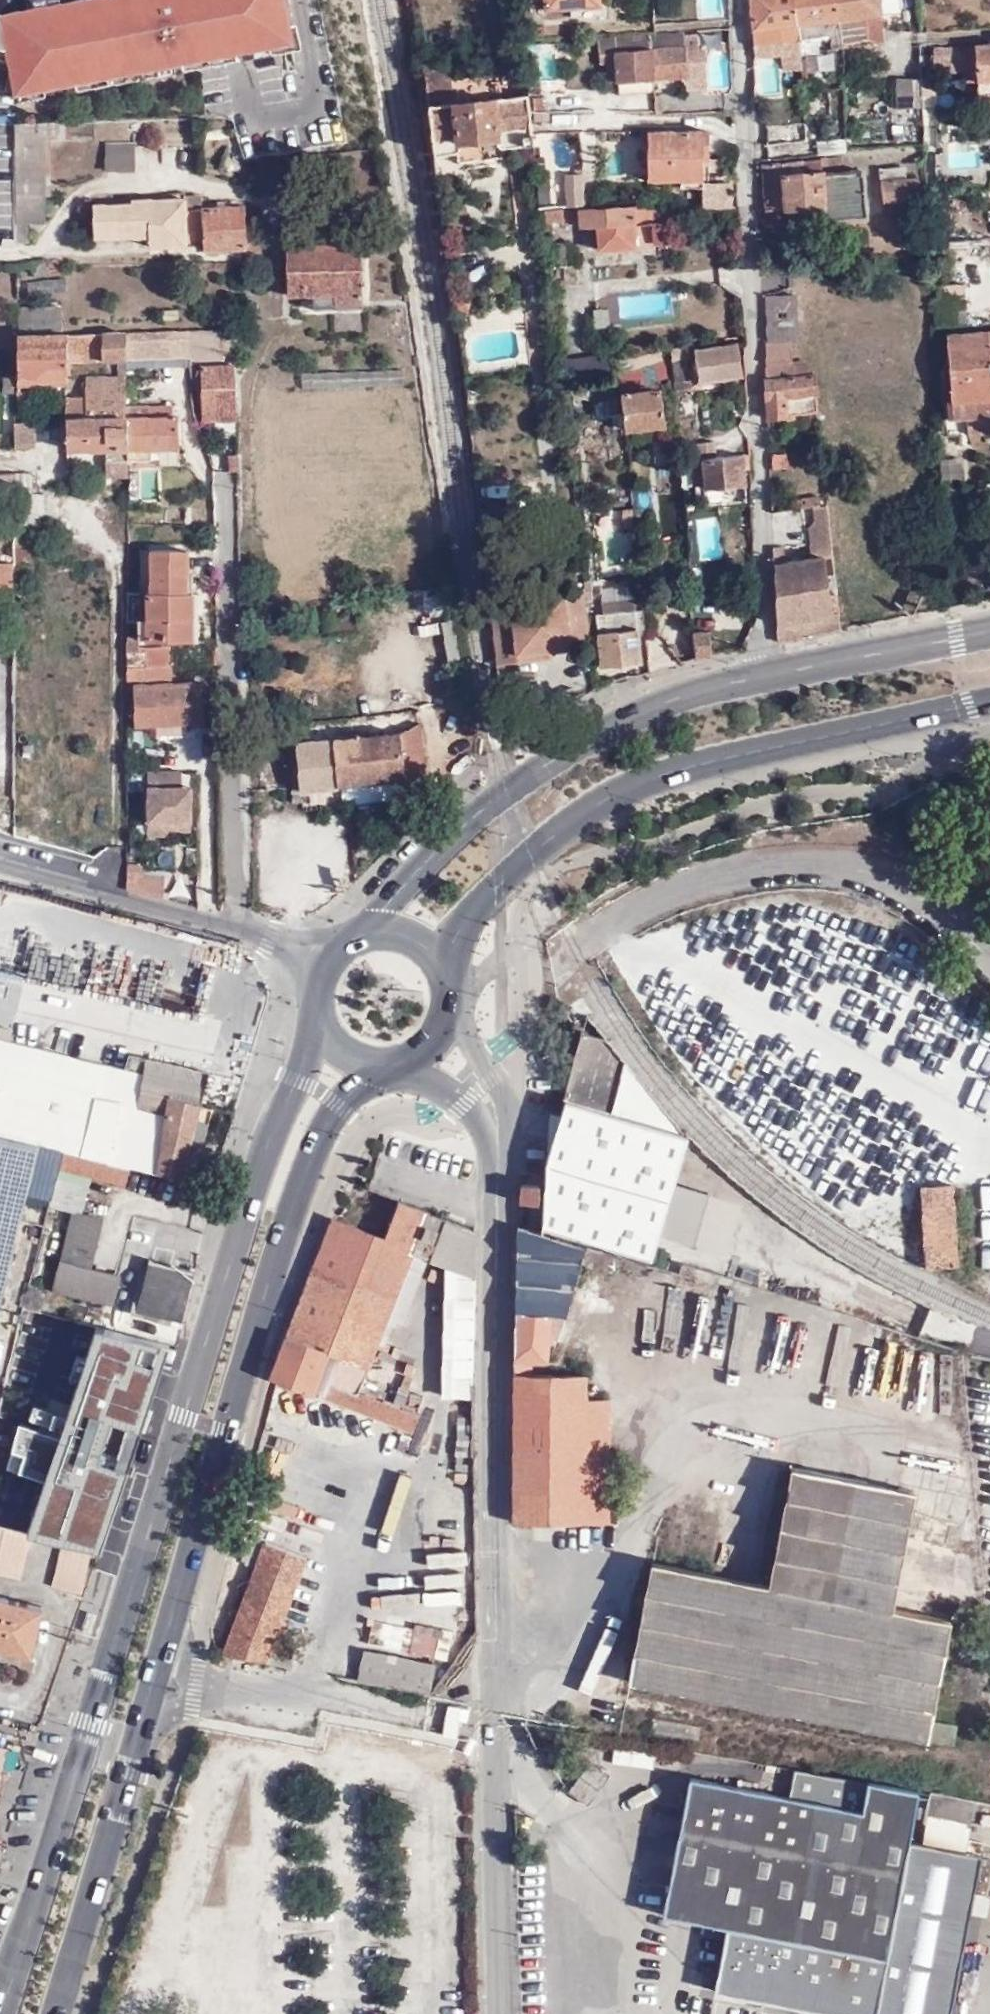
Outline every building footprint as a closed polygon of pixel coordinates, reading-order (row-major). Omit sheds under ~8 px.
[(5,9),(12,93),(18,91),(215,53),(295,37),(288,0),(56,0),(5,9)] [(530,2),(541,2),(542,11),(601,7),(601,0),(530,0),(530,2)] [(752,45),(786,43),(785,25),(797,25),(794,0),(749,0),(752,45)] [(835,0),(794,0),(797,25),(799,39),(819,37),(829,35),(831,48),(839,47),(837,20),(835,0)] [(881,13),(898,11),(897,0),(835,0),(837,20),(839,19),(843,48),(869,44),(868,37),(865,16),(881,13)] [(883,41),(881,13),(865,16),(868,37),(883,41)] [(649,51),(652,78),(687,75),(688,88),(707,87),(703,46),(685,48),(683,30),(648,32),(648,38),(649,51)] [(616,80),(652,78),(649,51),(648,38),(648,32),(596,36),(599,62),(614,61),(616,80)] [(820,53),(819,37),(799,39),(799,41),(801,56),(820,53)] [(786,43),(752,45),(752,60),(779,57),(780,74),(803,72),(801,56),(799,41),(786,43)] [(963,48),(963,51),(959,52),(959,48),(935,50),(936,64),(952,63),(952,60),(964,59),(966,82),(977,81),(979,93),(989,93),(989,46),(963,48)] [(423,69),(432,105),(436,153),(459,151),(462,148),(462,139),(495,137),(496,143),(501,147),(534,144),(530,111),(528,95),(517,96),(502,98),(500,74),(451,80),(449,70),(444,71),(443,64),(423,69)] [(517,96),(528,95),(525,72),(514,73),(517,96)] [(912,77),(896,79),(898,110),(914,108),(912,77)] [(653,91),(655,110),(662,109),(660,90),(653,91)] [(680,178),(704,176),(703,155),(711,155),(708,126),(645,130),(648,179),(680,178)] [(18,133),(18,143),(17,245),(25,245),(26,225),(43,225),(43,134),(18,133)] [(849,140),(825,142),(826,155),(849,152),(849,140)] [(133,148),(107,148),(107,174),(133,173),(133,148)] [(953,151),(953,165),(977,166),(977,151),(953,151)] [(824,166),(823,157),(763,164),(766,209),(824,205),(825,221),(867,218),(864,172),(824,175),(824,166)] [(842,157),(829,157),(829,165),(843,164),(842,157)] [(569,205),(587,204),(583,162),(576,163),(576,171),(565,172),(569,205)] [(906,167),(882,169),(884,200),(921,198),(919,177),(907,178),(906,167)] [(704,183),(704,176),(680,178),(680,184),(704,183)] [(202,210),(187,210),(187,214),(179,214),(179,201),(130,203),(130,207),(92,208),(93,241),(148,239),(148,249),(205,247),(205,250),(249,248),(248,209),(202,210)] [(203,201),(187,201),(187,210),(202,210),(203,201)] [(652,205),(548,209),(548,219),(581,218),(581,225),(596,225),(597,248),(636,247),(635,238),(635,223),(653,223),(652,205)] [(666,205),(652,205),(653,223),(635,223),(635,238),(667,237),(668,237),(673,236),(673,227),(673,221),(666,221),(666,205)] [(333,303),(364,303),(361,243),(284,246),(285,296),(312,296),(333,295),(333,303)] [(936,283),(937,301),(964,300),(962,281),(936,283)] [(790,294),(766,295),(768,340),(792,338),(790,294)] [(363,308),(364,303),(333,303),(333,295),(312,296),(312,309),(363,308)] [(63,306),(19,309),(20,333),(64,331),(63,306)] [(595,307),(596,325),(610,325),(610,307),(595,307)] [(237,328),(204,329),(204,356),(223,356),(222,341),(237,340),(237,328)] [(194,357),(195,329),(161,331),(161,358),(194,357)] [(204,329),(195,329),(194,357),(204,356),(204,329)] [(989,428),(989,330),(948,334),(953,415),(965,414),(965,430),(989,428)] [(130,359),(161,358),(161,331),(130,332),(130,359)] [(130,332),(69,335),(70,361),(130,359),(130,332)] [(69,335),(19,336),(21,381),(70,379),(70,361),(69,335)] [(813,372),(811,358),(792,359),(791,340),(764,343),(765,379),(813,372)] [(696,352),(700,375),(742,368),(738,341),(696,348),(696,352)] [(690,343),(672,346),(673,358),(692,354),(690,343)] [(649,386),(659,385),(658,378),(666,376),(662,347),(645,350),(649,386)] [(696,352),(692,354),(673,358),(675,384),(689,383),(700,375),(696,352)] [(220,406),(238,407),(237,366),(204,366),(204,395),(220,395),(220,406)] [(402,369),(302,373),(302,389),(403,384),(402,369)] [(767,415),(817,410),(813,372),(765,379),(767,415)] [(618,373),(570,383),(573,397),(593,393),(597,414),(611,412),(613,424),(624,422),(620,392),(618,373)] [(4,398),(15,398),(15,377),(4,378),(4,398)] [(129,460),(130,417),(130,404),(130,377),(86,379),(86,397),(68,399),(69,449),(110,449),(110,460),(129,460)] [(624,422),(625,428),(666,424),(661,389),(620,392),(624,422)] [(205,419),(238,419),(238,407),(220,406),(220,395),(204,395),(205,419)] [(130,404),(130,417),(171,416),(171,403),(130,404)] [(130,417),(129,460),(154,459),(154,447),(182,447),(182,416),(171,416),(130,417)] [(14,425),(14,450),(34,450),(34,425),(14,425)] [(686,439),(686,456),(691,456),(703,456),(713,455),(712,439),(686,439)] [(40,484),(68,483),(66,442),(39,443),(40,484)] [(679,456),(678,446),(669,447),(670,465),(680,465),(679,456)] [(785,450),(768,451),(769,465),(785,465),(785,450)] [(744,453),(713,455),(703,456),(704,473),(704,484),(745,483),(745,477),(744,467),(744,453)] [(680,469),(691,468),(691,456),(686,456),(679,456),(680,465),(680,469)] [(691,468),(691,473),(704,473),(703,456),(691,456),(691,468)] [(130,475),(129,460),(110,460),(110,474),(130,475)] [(0,474),(0,490),(16,491),(16,475),(16,474),(0,474)] [(34,475),(16,475),(16,491),(16,497),(34,497),(34,475)] [(661,489),(663,530),(685,528),(682,488),(661,489)] [(815,505),(822,503),(821,495),(789,499),(790,508),(815,505)] [(827,503),(822,503),(815,505),(816,518),(808,527),(811,557),(785,561),(783,544),(772,545),(777,640),(840,627),(837,594),(832,594),(826,556),(833,555),(827,503)] [(183,547),(152,547),(152,590),(150,590),(150,591),(150,634),(191,634),(190,589),(183,590),(183,547)] [(17,562),(0,562),(0,598),(17,598),(17,562)] [(144,634),(150,634),(150,591),(137,591),(137,618),(144,618),(144,634)] [(510,607),(490,610),(495,665),(517,663),(516,657),(573,650),(572,641),(591,638),(586,592),(566,595),(566,592),(509,599),(510,607)] [(601,657),(637,654),(632,597),(596,601),(601,657)] [(447,665),(460,664),(456,618),(443,619),(447,665)] [(696,657),(711,654),(706,623),(691,626),(696,657)] [(129,634),(129,651),(144,651),(144,634),(129,634)] [(170,650),(144,651),(144,666),(171,665),(170,650)] [(144,666),(144,651),(129,651),(129,666),(144,666)] [(144,666),(129,666),(129,679),(173,677),(173,665),(171,665),(144,666)] [(200,682),(138,686),(139,723),(202,721),(200,682)] [(422,777),(418,722),(396,732),(287,743),(287,752),(286,752),(291,801),(300,800),(300,790),(422,777)] [(185,792),(184,784),(184,770),(150,770),(150,821),(170,820),(193,821),(193,792),(185,792)] [(193,783),(184,784),(185,792),(193,792),(193,783)] [(170,828),(170,820),(150,821),(150,834),(170,834),(170,828)] [(193,828),(193,821),(170,820),(170,828),(193,828)] [(129,865),(129,888),(162,897),(164,889),(166,876),(142,875),(143,865),(129,865)] [(11,1039),(14,1027),(0,1024),(0,1037),(11,1039)] [(676,1182),(688,1135),(673,1118),(648,1090),(623,1058),(610,1040),(581,1030),(548,1146),(542,1146),(538,1233),(588,1248),(651,1267),(660,1234),(676,1182)] [(0,1037),(0,1131),(63,1146),(82,1151),(104,1061),(11,1039),(0,1037)] [(130,1053),(126,1067),(143,1071),(146,1056),(130,1053)] [(207,1072),(146,1056),(143,1071),(120,1160),(156,1170),(168,1095),(199,1104),(207,1072)] [(120,1160),(143,1071),(126,1067),(104,1061),(82,1151),(110,1158),(120,1160)] [(181,1176),(199,1104),(168,1095),(156,1170),(181,1176)] [(27,1196),(39,1147),(0,1136),(0,1302),(27,1196)] [(82,1151),(63,1146),(61,1153),(59,1165),(106,1177),(110,1158),(82,1151)] [(61,1153),(39,1147),(27,1196),(50,1202),(59,1165),(61,1153)] [(535,1184),(518,1182),(517,1201),(535,1202),(535,1184)] [(737,1202),(676,1182),(660,1234),(722,1253),(737,1202)] [(425,1184),(426,1215),(442,1220),(475,1234),(475,1208),(452,1198),(451,1194),(425,1184)] [(922,1265),(954,1265),(949,1185),(918,1188),(921,1254),(922,1265)] [(426,1259),(441,1266),(442,1220),(426,1215),(409,1208),(393,1245),(343,1225),(281,1382),(290,1385),(385,1424),(402,1432),(421,1440),(428,1423),(369,1398),(426,1259)] [(89,1266),(101,1217),(72,1210),(53,1289),(112,1303),(119,1273),(89,1266)] [(475,1234),(442,1220),(441,1266),(454,1271),(452,1398),(470,1397),(472,1278),(475,1234)] [(587,1248),(515,1228),(511,1359),(509,1521),(608,1523),(609,1398),(583,1398),(583,1376),(529,1375),(529,1359),(548,1360),(553,1318),(566,1318),(587,1248)] [(183,1320),(195,1269),(149,1258),(137,1309),(183,1320)] [(28,1292),(23,1309),(38,1313),(42,1296),(28,1292)] [(835,1373),(849,1376),(859,1335),(846,1332),(835,1373)] [(28,1514),(109,1530),(128,1457),(150,1373),(69,1358),(28,1514)] [(383,1435),(402,1432),(385,1424),(367,1426),(383,1435)] [(889,1607),(912,1491),(790,1465),(766,1583),(652,1560),(629,1681),(923,1741),(948,1619),(889,1607)] [(0,1526),(0,1577),(10,1579),(22,1531),(0,1526)] [(73,1543),(60,1540),(49,1588),(75,1594),(87,1547),(73,1543)] [(221,1652),(264,1661),(272,1644),(304,1558),(264,1542),(221,1652)] [(40,1611),(0,1601),(0,1650),(28,1657),(40,1611)] [(447,1660),(453,1633),(375,1614),(368,1641),(447,1660)] [(281,1647),(272,1644),(264,1661),(288,1666),(296,1647),(285,1642),(281,1647)] [(361,1652),(355,1680),(361,1681),(426,1693),(431,1668),(361,1652)] [(954,1726),(933,1722),(929,1741),(950,1745),(954,1726)] [(0,1745),(0,1803),(10,1747),(0,1745)] [(597,1793),(618,1765),(596,1749),(575,1778),(597,1793)] [(858,1808),(687,1776),(661,1910),(882,1954),(915,1789),(865,1779),(858,1808)] [(966,1831),(972,1801),(927,1791),(922,1822),(966,1831)] [(980,1814),(977,1830),(989,1831),(989,1816),(980,1814)]
